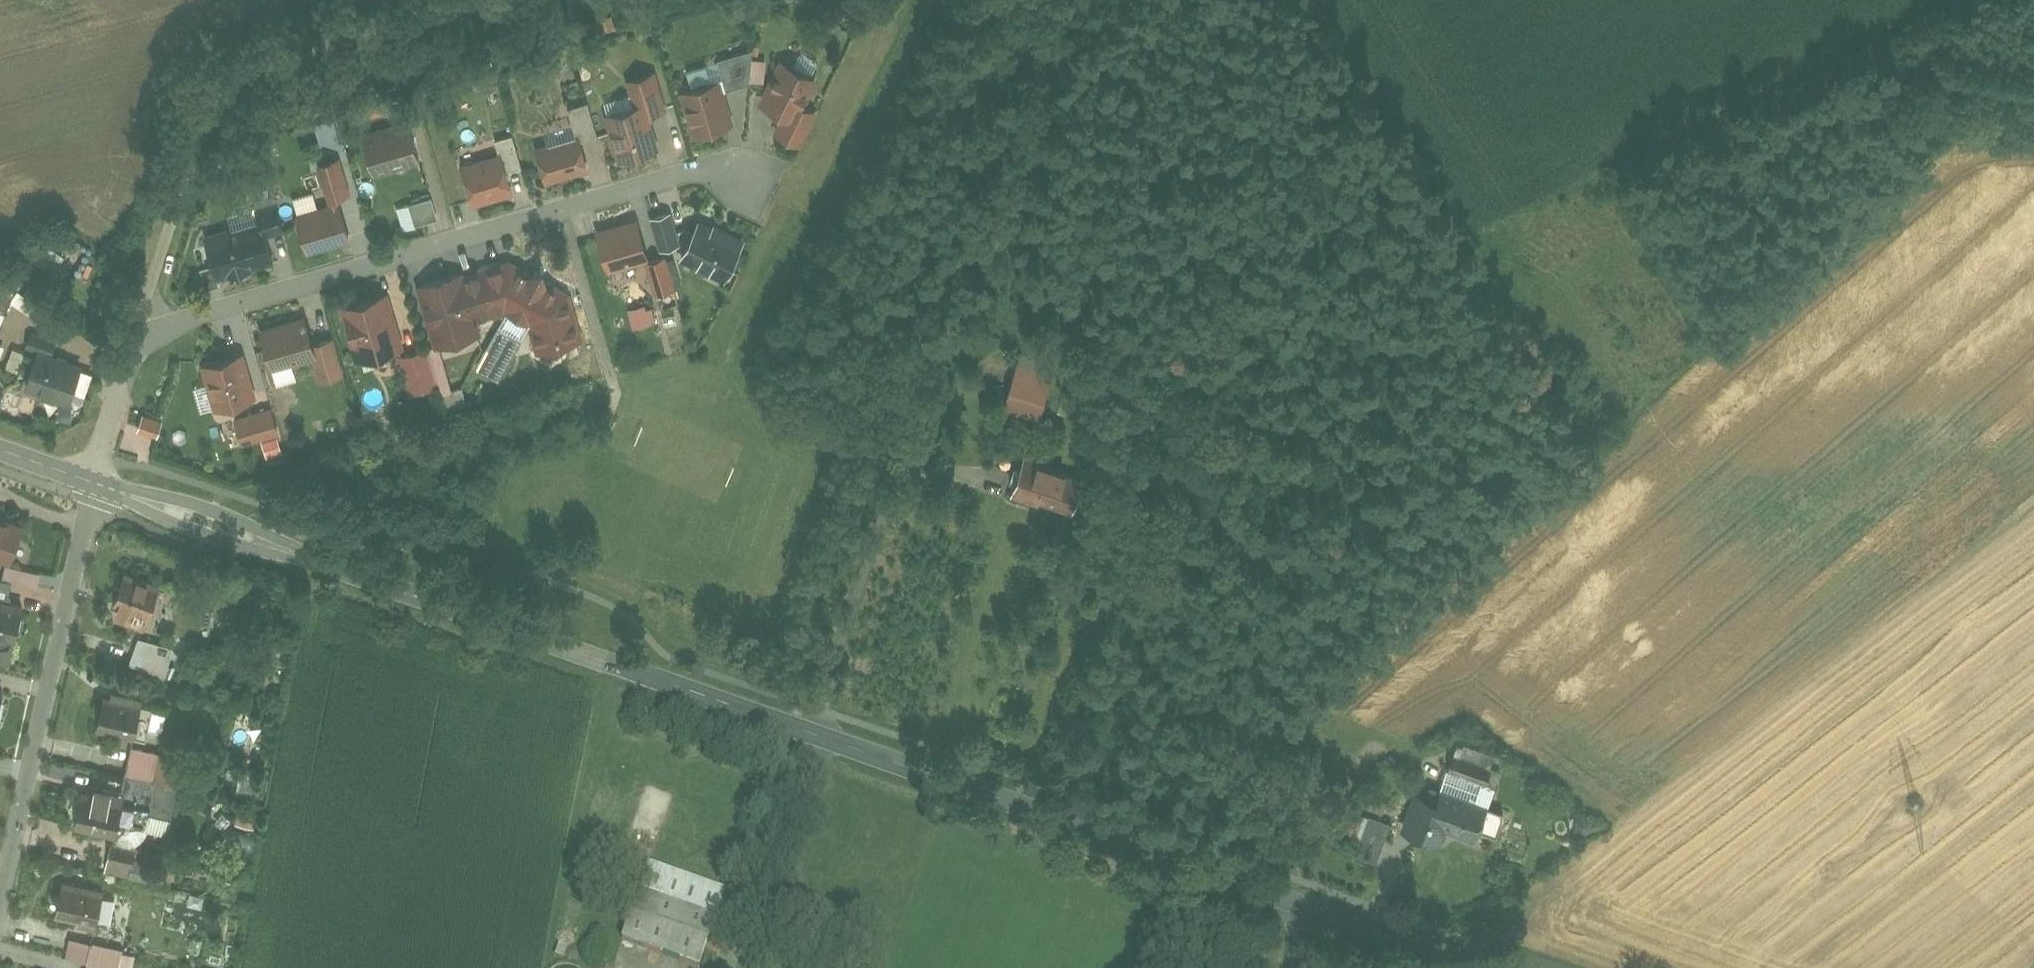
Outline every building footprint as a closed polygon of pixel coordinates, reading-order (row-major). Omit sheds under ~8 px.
[(751,82),(752,48),(717,58),(722,76),(726,89),(751,82)] [(820,78),(781,58),(760,101),(784,112),(775,129),(801,142),(817,110),(806,104),(820,78)] [(668,107),(657,69),(629,77),(635,100),(604,109),(618,156),(661,144),(652,111),(668,107)] [(726,89),(722,76),(681,88),(694,132),(735,120),(726,89)] [(388,102),(367,107),(369,116),(391,111),(388,102)] [(365,109),(349,112),(352,125),(368,121),(365,109)] [(421,159),(409,117),(362,131),(374,173),(421,159)] [(501,151),(505,167),(522,162),(513,131),(496,136),(501,151)] [(587,166),(579,135),(538,147),(547,177),(587,166)] [(505,167),(501,151),(462,163),(474,200),(512,189),(505,167)] [(351,193),(341,156),(320,162),(332,203),(296,214),(307,249),(351,237),(339,197),(351,193)] [(286,228),(276,194),(252,201),(257,218),(205,233),(217,275),(275,258),(268,233),(286,228)] [(438,216),(432,195),(413,201),(419,222),(438,216)] [(679,239),(670,209),(652,214),(661,245),(679,239)] [(723,276),(742,237),(700,216),(680,255),(723,276)] [(649,257),(638,217),(599,228),(610,268),(644,259),(649,257)] [(649,257),(644,259),(654,292),(675,287),(665,253),(649,257)] [(478,316),(506,307),(531,320),(540,351),(584,338),(570,291),(539,276),(510,261),(465,274),(464,269),(442,275),(420,282),(438,343),(482,330),(478,316)] [(0,307),(0,318),(5,321),(25,289),(0,274),(0,302),(2,304),(0,307)] [(38,310),(45,299),(26,287),(19,299),(38,310)] [(404,344),(388,288),(340,302),(356,358),(404,344)] [(655,300),(634,306),(640,326),(661,320),(655,300)] [(270,368),(314,355),(310,343),(302,313),(258,326),(270,368)] [(343,374),(332,337),(310,343),(314,355),(321,380),(343,374)] [(441,382),(430,346),(398,355),(408,392),(441,382)] [(80,361),(37,347),(24,387),(68,401),(80,361)] [(257,395),(245,351),(202,364),(215,407),(257,395)] [(998,409),(1035,421),(1053,364),(1016,352),(998,409)] [(279,431),(272,407),(233,418),(240,442),(279,431)] [(165,419),(145,412),(140,428),(160,435),(165,419)] [(1022,457),(1010,492),(1068,513),(1081,478),(1022,457)] [(23,524),(0,516),(0,557),(11,561),(18,539),(23,524)] [(24,565),(31,543),(18,539),(11,561),(24,565)] [(160,582),(126,571),(116,600),(120,601),(114,617),(145,627),(160,582)] [(0,577),(0,598),(7,600),(11,580),(0,577)] [(0,598),(0,659),(11,661),(24,604),(7,600),(0,598)] [(174,646),(140,637),(133,661),(167,671),(174,646)] [(140,702),(103,694),(96,725),(133,734),(140,702)] [(140,702),(133,734),(145,736),(152,705),(140,702)] [(1412,792),(1398,833),(1436,847),(1442,830),(1490,846),(1502,812),(1486,806),(1498,772),(1490,769),(1494,757),(1458,744),(1451,764),(1447,763),(1434,799),(1412,792)] [(131,745),(125,775),(180,786),(186,756),(131,745)] [(174,814),(180,786),(125,775),(122,792),(117,817),(147,823),(150,809),(174,814)] [(122,792),(83,785),(76,822),(114,829),(117,817),(122,792)] [(158,813),(155,828),(175,831),(178,817),(158,813)] [(1360,813),(1345,855),(1370,863),(1385,821),(1360,813)] [(138,844),(115,839),(109,868),(132,873),(136,855),(138,844)] [(166,861),(136,855),(132,873),(162,880),(166,861)] [(619,944),(691,967),(705,967),(731,890),(646,862),(619,944)] [(102,887),(62,878),(55,911),(95,920),(102,887)] [(176,906),(175,918),(203,921),(206,893),(193,891),(191,908),(184,907),(176,906)] [(208,930),(226,931),(227,908),(209,907),(208,930)] [(124,945),(93,938),(88,959),(120,966),(124,945)]
